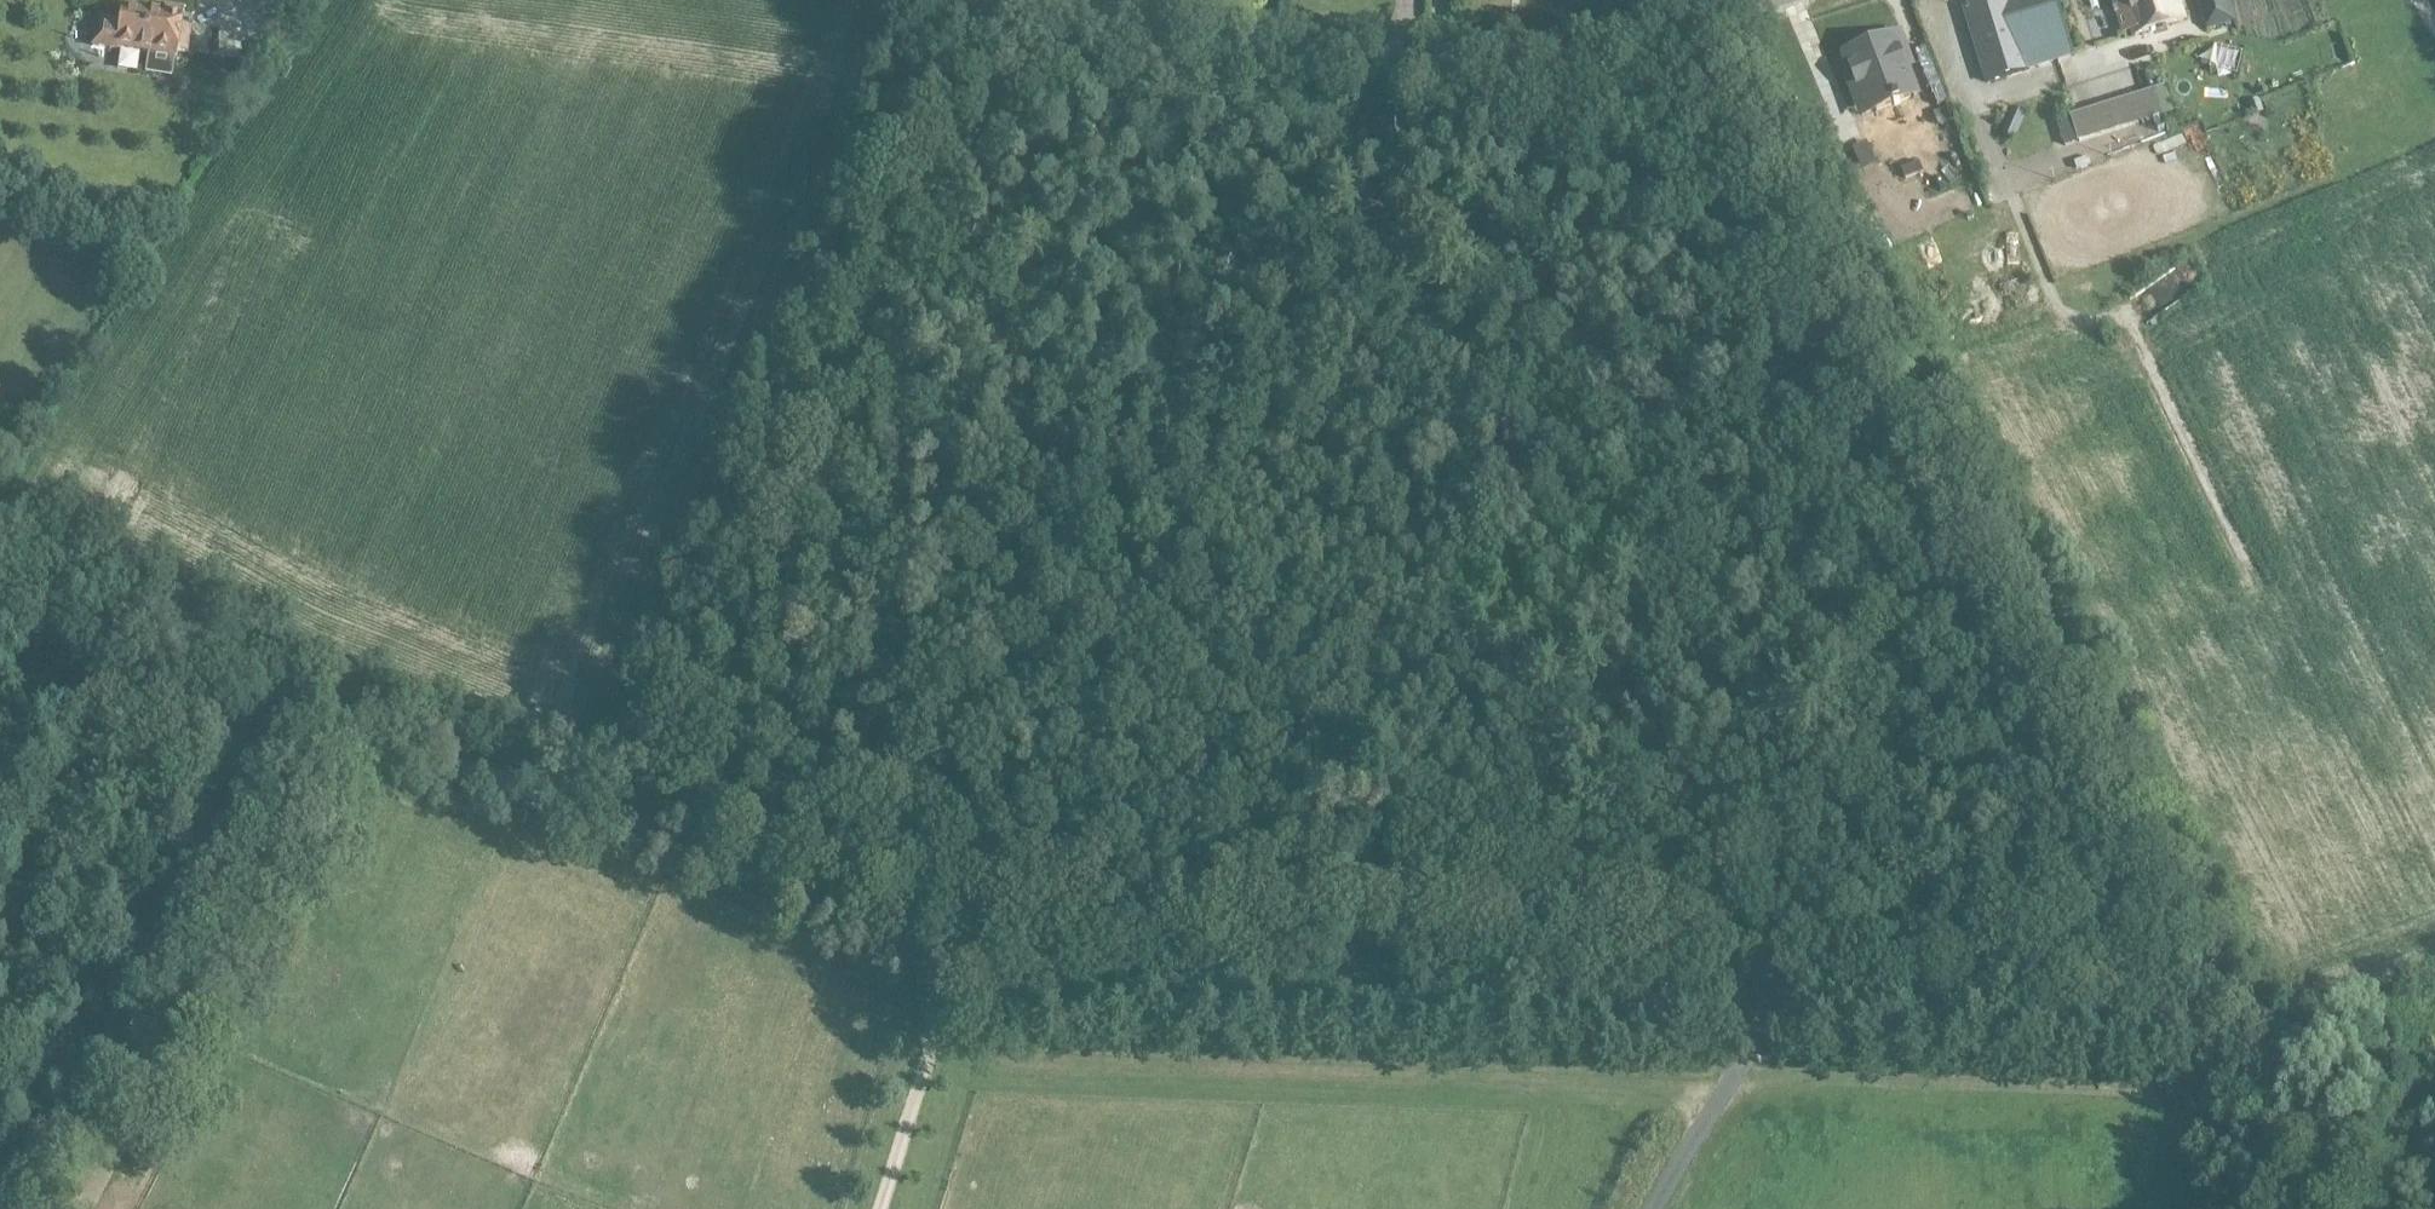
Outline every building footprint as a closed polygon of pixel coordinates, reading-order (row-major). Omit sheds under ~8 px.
[(1965,9),(1988,84),(2030,71),(2030,68),(2073,54),(2067,34),(2058,6),(2056,0),(1995,0),(1965,9)] [(2123,34),(2133,31),(2135,35),(2184,20),(2178,0),(2112,0),(2123,34)] [(2208,30),(2236,21),(2229,0),(2198,0),(2208,30)] [(145,13),(145,10),(122,6),(120,22),(97,18),(93,46),(115,50),(116,49),(177,58),(178,52),(187,53),(191,29),(181,27),(184,10),(164,6),(162,15),(145,13)] [(1848,57),(1859,86),(1865,83),(1876,111),(1915,96),(1894,39),(1848,57)] [(2172,103),(2167,85),(2072,115),(2078,133),(2172,103)] [(2253,116),(2264,112),(2260,100),(2248,104),(2252,115),(2253,116)] [(2062,102),(1965,135),(1982,183),(2024,168),(2017,148),(2037,141),(2036,138),(2071,126),(2062,102)] [(998,1014),(1019,1014),(1018,999),(998,1000),(998,1014)]
